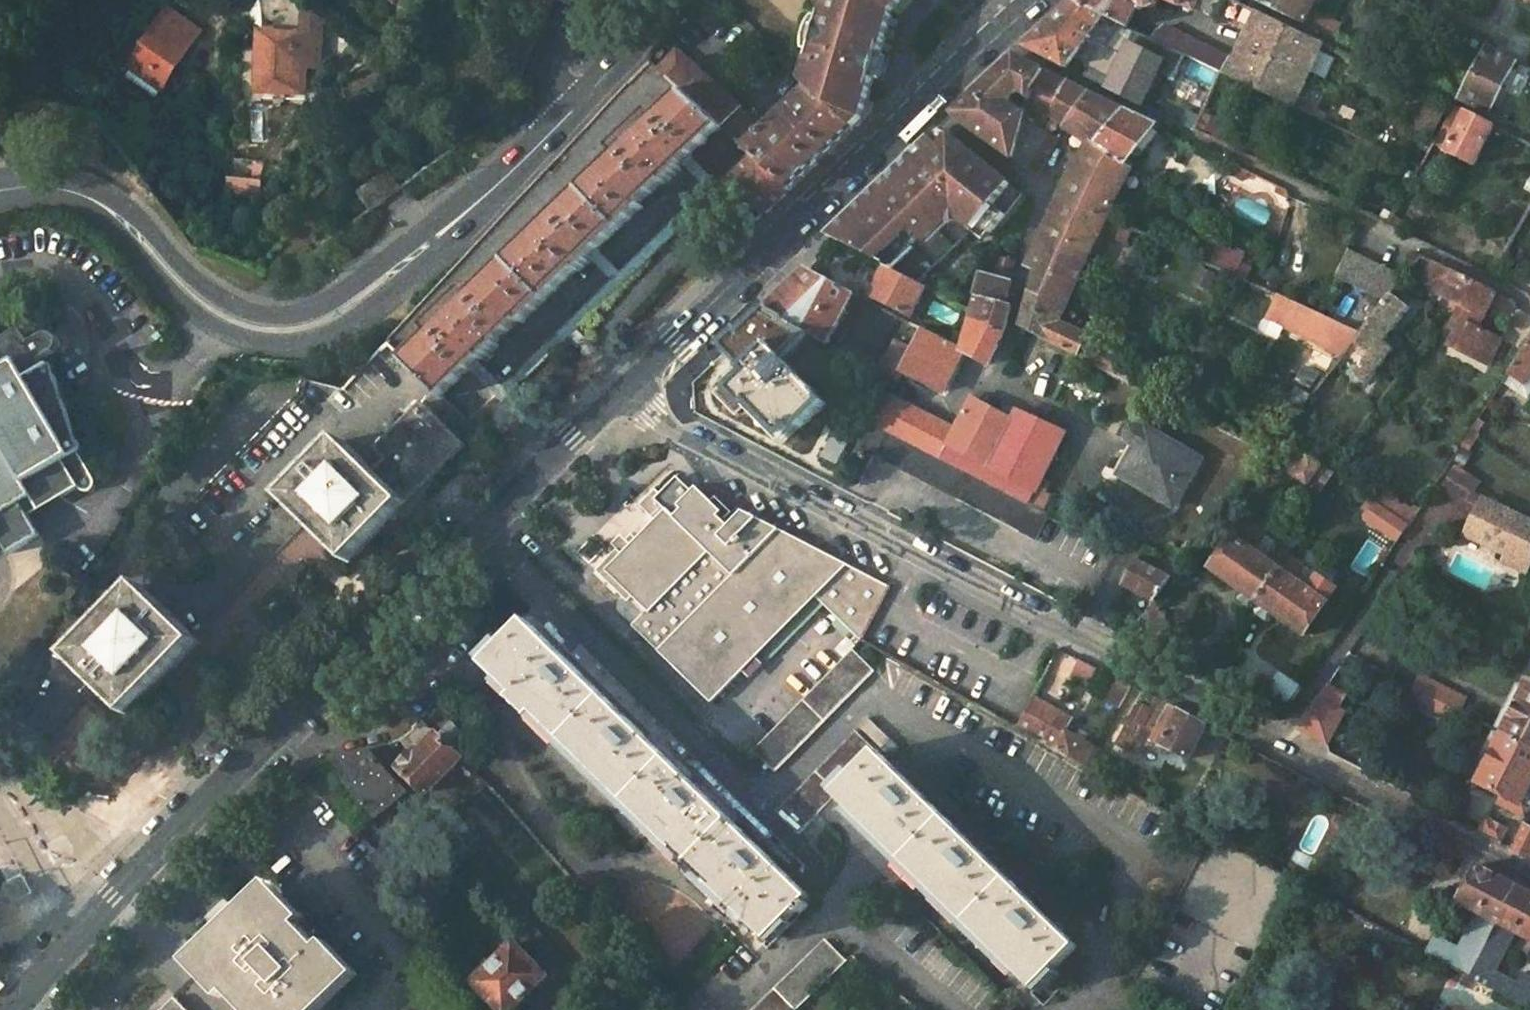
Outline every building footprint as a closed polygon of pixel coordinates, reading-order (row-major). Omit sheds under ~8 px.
[(840,2),(837,12),(835,19),(825,16),(811,61),(821,71),(805,85),(810,90),(809,90),(851,131),(863,121),(875,79),(881,56),(892,17),(888,14),(903,0),(841,0),(840,2)] [(1076,3),(1129,28),(1140,5),(1149,9),(1155,7),(1158,0),(1079,0),(1076,3)] [(1181,7),(1182,5),(1195,11),(1196,10),(1201,0),(1165,0),(1181,7)] [(1226,0),(1201,0),(1196,10),(1217,19),(1226,0)] [(1232,0),(1226,0),(1217,19),(1233,27),(1235,24),(1248,30),(1227,74),(1295,107),(1325,44),(1232,0)] [(1281,14),(1288,0),(1261,0),(1259,3),(1281,14)] [(1281,14),(1305,25),(1318,0),(1288,0),(1281,14)] [(1129,28),(1076,3),(1058,19),(1025,48),(1065,68),(1080,37),(1090,41),(1086,68),(1112,80),(1125,53),(1136,31),(1129,28)] [(198,33),(168,11),(131,63),(133,65),(124,77),(151,96),(160,84),(161,85),(198,33)] [(1319,16),(1314,26),(1336,37),(1339,31),(1333,28),(1335,23),(1319,16)] [(763,39),(740,18),(735,23),(758,44),(763,39)] [(1159,31),(1155,40),(1221,72),(1224,73),(1231,59),(1165,26),(1159,31)] [(1211,94),(1221,72),(1155,40),(1136,31),(1125,53),(1211,94)] [(301,91),(306,38),(266,35),(262,90),(301,91)] [(666,35),(642,60),(668,84),(686,66),(683,63),(687,59),(690,62),(693,59),(691,59),(666,35)] [(1488,44),(1460,100),(1490,115),(1518,61),(1518,59),(1488,44)] [(881,56),(875,79),(884,82),(890,59),(881,56)] [(1046,72),(1017,57),(954,114),(962,123),(1030,171),(1031,170),(1046,144),(1051,137),(1042,131),(1025,120),(1026,115),(1009,103),(1020,94),(1030,101),(1035,92),(1046,72)] [(679,93),(717,131),(749,162),(785,198),(818,165),(775,124),(771,128),(770,127),(768,129),(770,130),(764,136),(738,110),(742,106),(693,59),(690,62),(687,59),(683,63),(686,66),(668,84),(679,93)] [(1046,72),(1035,92),(1057,103),(1069,83),(1046,72)] [(1047,119),(1064,128),(1088,93),(1069,83),(1057,103),(1047,119)] [(851,131),(809,90),(786,113),(828,154),(851,131)] [(1042,131),(1047,119),(1057,103),(1035,92),(1030,101),(1026,115),(1025,120),(1042,131)] [(578,191),(619,232),(643,207),(641,205),(665,181),(668,183),(683,169),(681,167),(717,131),(679,93),(659,113),(653,106),(609,150),(615,156),(578,191)] [(1088,93),(1064,128),(1091,145),(1093,146),(1125,111),(1088,93)] [(1444,117),(1425,107),(1413,132),(1432,141),(1444,117)] [(1480,168),(1499,129),(1457,108),(1437,143),(1435,146),(1480,168)] [(1125,111),(1093,146),(1127,167),(1157,127),(1125,111)] [(828,154),(786,113),(775,124),(818,165),(828,154)] [(1238,137),(1218,127),(1212,138),(1233,148),(1238,137)] [(907,161),(891,176),(863,203),(828,236),(839,241),(926,156),(947,174),(963,152),(937,131),(907,161)] [(1041,176),(1058,141),(1051,137),(1046,144),(1031,170),(1041,176)] [(1091,145),(1072,172),(1094,182),(1119,193),(1129,171),(1130,169),(1127,167),(1093,146),(1091,145)] [(914,281),(957,247),(975,226),(987,236),(1018,197),(963,152),(947,174),(926,156),(839,241),(887,266),(914,281)] [(749,162),(729,181),(766,217),(785,198),(749,162)] [(1059,199),(1082,210),(1094,182),(1072,172),(1059,199)] [(404,190),(391,173),(360,196),(373,213),(404,190)] [(1119,193),(1094,182),(1082,210),(1105,220),(1119,193)] [(510,258),(549,298),(578,271),(580,273),(592,262),(590,260),(619,232),(578,191),(510,258)] [(1059,199),(1051,217),(1097,239),(1099,233),(1105,220),(1082,210),(1059,199)] [(1037,273),(1032,292),(1068,307),(1070,302),(1076,288),(1097,239),(1051,217),(1027,268),(1037,273)] [(1105,220),(1099,233),(1126,246),(1131,232),(1105,220)] [(1391,294),(1404,278),(1348,250),(1335,277),(1386,302),(1391,294)] [(1214,253),(1209,264),(1247,282),(1253,271),(1214,253)] [(549,298),(510,258),(473,292),(467,286),(423,328),(430,335),(404,360),(441,398),(482,359),(484,361),(499,347),(497,344),(521,321),(523,323),(549,298)] [(1018,263),(1001,258),(996,277),(1012,282),(1018,263)] [(1455,272),(1436,263),(1424,287),(1443,297),(1455,272)] [(887,266),(872,298),(911,318),(927,287),(914,281),(887,266)] [(809,269),(767,311),(812,337),(828,345),(828,344),(855,294),(809,269)] [(1008,322),(1011,307),(1006,305),(1012,282),(996,277),(983,272),(976,296),(977,297),(972,311),(970,319),(1005,335),(1008,322)] [(1455,272),(1443,297),(1460,305),(1448,329),(1456,333),(1449,348),(1466,356),(1467,353),(1490,365),(1501,342),(1477,331),(1497,293),(1455,272)] [(1061,323),(1068,307),(1032,292),(1020,329),(1077,357),(1078,354),(1098,364),(1097,366),(1128,382),(1137,364),(1086,338),(1087,336),(1061,323)] [(1410,308),(1391,294),(1386,302),(1361,335),(1354,343),(1370,355),(1354,375),(1366,385),(1394,349),(1384,341),(1410,308)] [(1316,315),(1278,298),(1268,320),(1343,358),(1354,343),(1361,335),(1316,315)] [(1219,310),(1196,347),(1201,351),(1224,313),(1219,310)] [(743,369),(717,395),(736,415),(748,403),(784,440),(798,427),(801,430),(827,405),(786,363),(812,337),(767,311),(727,350),(743,369)] [(1005,335),(970,319),(963,339),(960,351),(963,354),(989,365),(1005,335)] [(1117,326),(1109,344),(1143,361),(1152,343),(1117,326)] [(4,541),(13,557),(48,538),(36,517),(86,489),(89,492),(93,493),(97,491),(99,489),(101,485),(100,480),(87,458),(93,453),(94,450),(94,448),(92,446),(90,444),(88,444),(66,371),(55,361),(70,352),(72,348),(72,345),(72,342),(70,339),(67,337),(63,337),(59,337),(56,339),(44,346),(36,332),(18,342),(0,328),(0,543),(4,541)] [(895,340),(879,371),(898,381),(899,382),(904,373),(944,392),(963,354),(960,351),(950,345),(923,331),(914,349),(895,340)] [(954,334),(950,345),(960,351),(963,339),(954,334)] [(1507,374),(1524,385),(1529,377),(1529,340),(1507,374)] [(1296,388),(1284,404),(1301,413),(1312,398),(1296,388)] [(899,436),(898,438),(1029,505),(1041,480),(1064,433),(1017,411),(1012,420),(972,399),(957,428),(914,406),(913,409),(891,397),(877,424),(899,436)] [(466,446),(424,405),(377,452),(388,462),(377,473),(408,504),(436,475),(466,446)] [(1299,428),(1293,423),(1280,439),(1287,444),(1293,435),(1299,428)] [(876,457),(1037,541),(1050,516),(1041,511),(1029,505),(898,438),(875,426),(874,425),(861,451),(875,459),(876,457)] [(1136,447),(1120,476),(1174,507),(1201,459),(1148,428),(1147,430),(1136,426),(1134,426),(1132,426),(1130,427),(1129,428),(1127,431),(1126,433),(1126,435),(1127,438),(1130,442),(1133,446),(1136,447)] [(1308,445),(1293,435),(1287,444),(1302,454),(1308,445)] [(1279,438),(1268,453),(1287,466),(1285,469),(1320,493),(1333,474),(1302,454),(1287,444),(1280,439),(1279,438)] [(377,473),(343,441),(285,500),(350,562),(408,504),(377,473)] [(1462,511),(1474,517),(1484,497),(1476,493),(1482,483),(1449,463),(1433,487),(1464,508),(1462,511)] [(722,524),(732,514),(714,498),(710,502),(694,488),(691,491),(675,476),(658,492),(652,487),(636,502),(650,516),(640,527),(633,534),(627,529),(589,567),(625,602),(631,596),(646,611),(630,626),(710,704),(812,599),(862,640),(889,589),(743,513),(737,519),(728,528),(722,524)] [(1041,480),(1029,505),(1041,511),(1048,496),(1044,494),(1049,484),(1041,480)] [(1369,498),(1358,491),(1352,500),(1363,508),(1369,498)] [(1501,560),(1524,572),(1529,561),(1529,520),(1484,497),(1474,517),(1466,533),(1506,553),(1501,560)] [(1370,512),(1365,520),(1370,523),(1398,542),(1399,542),(1410,525),(1409,524),(1369,498),(1363,508),(1370,512)] [(732,514),(722,524),(728,528),(737,519),(732,514)] [(1234,536),(1211,570),(1240,591),(1238,594),(1238,599),(1248,606),(1252,605),(1255,601),(1257,603),(1291,555),(1276,544),(1277,543),(1266,536),(1272,527),(1254,514),(1237,538),(1234,536)] [(1317,573),(1311,582),(1301,575),(1307,566),(1291,555),(1257,603),(1261,605),(1258,609),(1258,614),(1268,620),(1273,619),(1276,616),(1307,637),(1340,589),(1317,573)] [(1163,556),(1156,569),(1150,566),(1138,560),(1123,588),(1153,604),(1182,566),(1163,556)] [(141,585),(68,659),(126,714),(198,642),(141,585)] [(1160,635),(1140,621),(1127,639),(1151,652),(1160,635)] [(495,686),(746,930),(751,926),(767,941),(808,899),(526,624),(484,666),(499,682),(495,686)] [(851,651),(752,751),(772,771),(871,670),(851,651)] [(1459,712),(1464,704),(1419,681),(1414,690),(1459,712)] [(1119,713),(1132,689),(1118,682),(1105,705),(1119,713)] [(1328,685),(1299,728),(1326,742),(1350,697),(1328,685)] [(1529,748),(1529,688),(1505,735),(1529,748)] [(1414,690),(1409,699),(1454,722),(1459,712),(1414,690)] [(1147,743),(1167,707),(1144,695),(1115,748),(1138,761),(1147,743)] [(108,719),(89,699),(25,762),(51,777),(108,719)] [(1015,729),(1083,768),(1093,748),(1065,732),(1071,719),(1032,699),(1016,729),(1015,729)] [(1167,707),(1147,743),(1165,753),(1168,747),(1188,758),(1205,727),(1167,707)] [(451,750),(437,737),(422,723),(413,730),(405,737),(396,741),(412,758),(398,771),(425,797),(462,760),(451,750)] [(437,737),(451,750),(465,736),(452,723),(437,737)] [(1034,989),(1076,946),(857,734),(777,815),(797,834),(835,797),(851,812),(847,816),(1014,979),(1018,975),(1034,989)] [(1480,784),(1502,795),(1498,803),(1525,817),(1529,807),(1529,748),(1505,735),(1480,784)] [(1102,777),(1114,753),(1103,747),(1090,771),(1102,777)] [(369,753),(333,763),(328,791),(356,829),(407,794),(369,753)] [(1485,817),(1477,832),(1499,844),(1507,829),(1485,817)] [(1523,824),(1511,850),(1529,860),(1529,828),(1523,824)] [(202,851),(214,838),(207,832),(196,845),(202,851)] [(1453,856),(1438,848),(1433,857),(1449,865),(1453,856)] [(1476,868),(1454,907),(1476,919),(1459,951),(1437,939),(1428,957),(1467,978),(1515,889),(1476,868)] [(295,927),(302,920),(267,884),(168,978),(197,1009),(207,1009),(209,1008),(182,979),(268,898),(295,927)] [(1467,978),(1505,998),(1514,981),(1487,966),(1507,928),(1529,940),(1529,896),(1515,889),(1467,978)] [(295,927),(268,898),(182,979),(209,1008),(211,1009),(309,1009),(344,977),(317,949),(295,927)] [(847,964),(825,942),(755,1009),(799,1009),(847,964)] [(357,978),(324,943),(317,949),(344,977),(309,1009),(323,1009),(357,978)] [(514,947),(475,983),(501,1009),(512,1009),(544,980),(514,947)] [(1505,998),(1527,1009),(1529,1009),(1529,973),(1521,969),(1514,981),(1505,998)] [(174,1000),(164,1009),(184,1009),(174,1000)]
